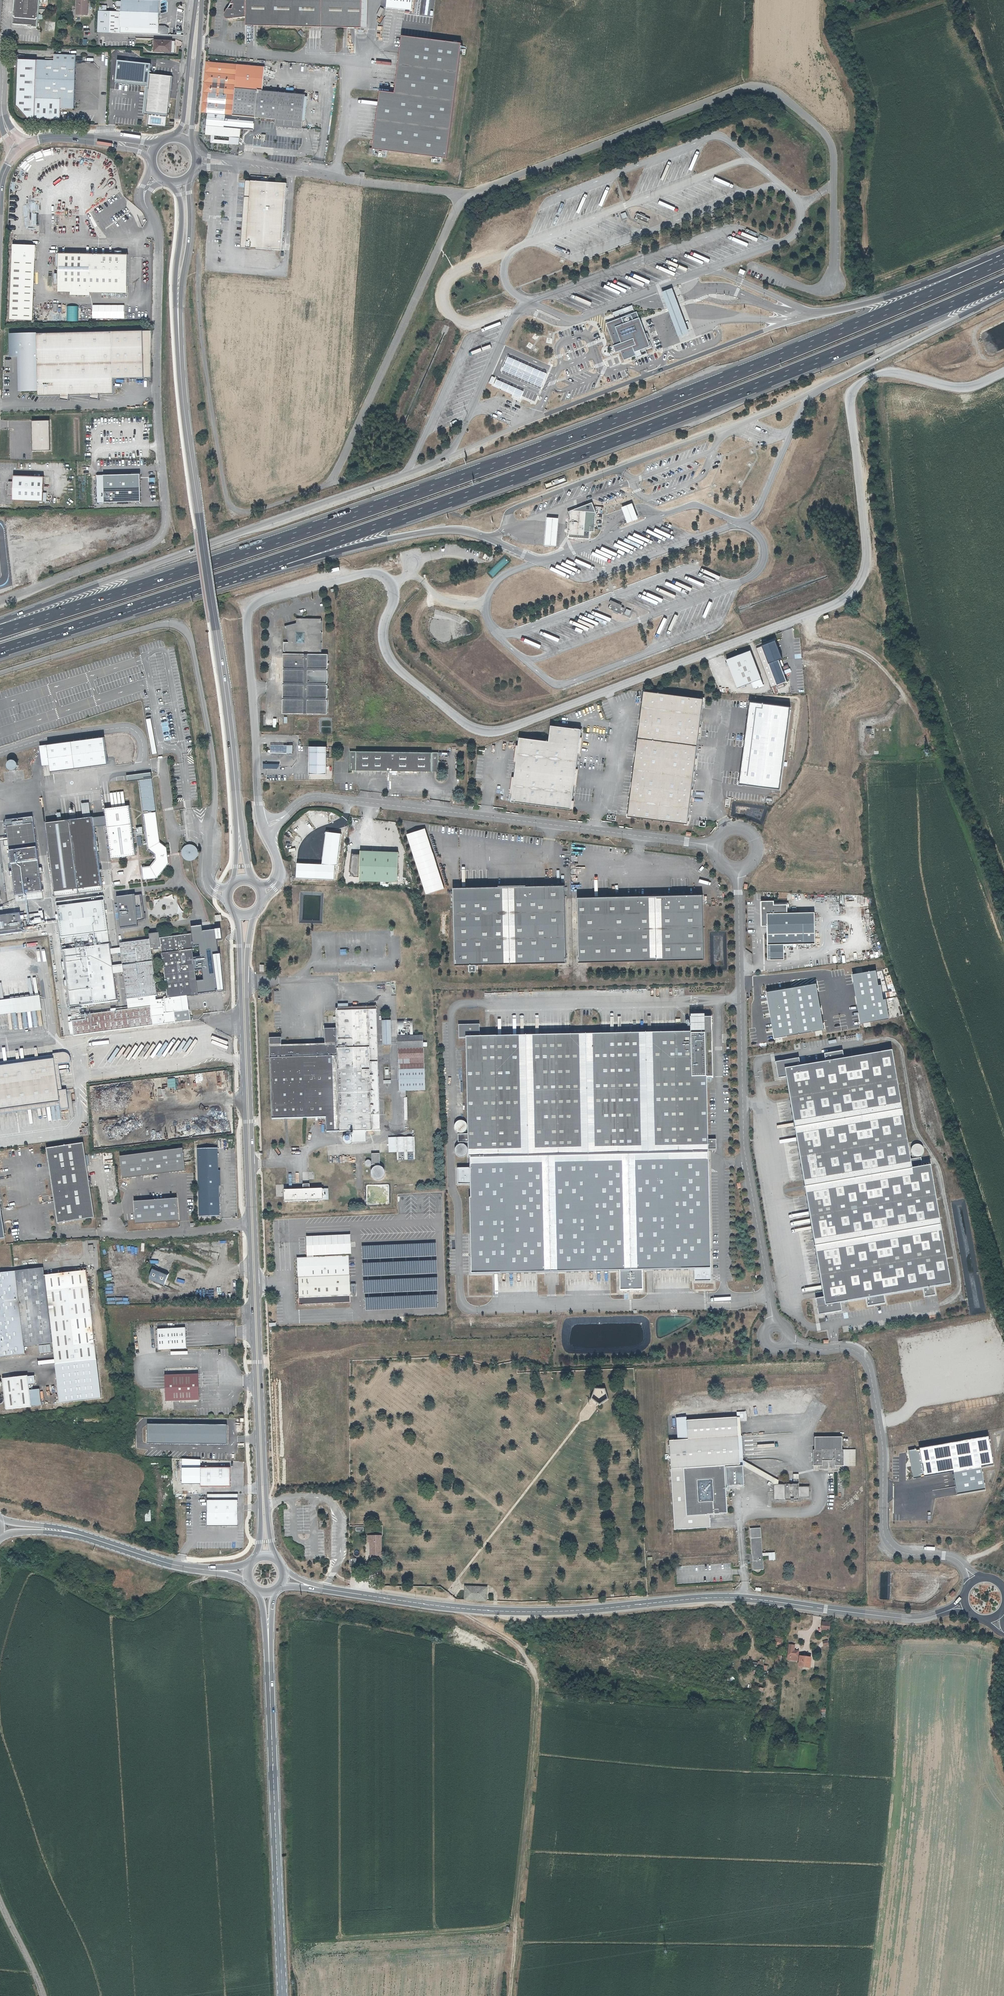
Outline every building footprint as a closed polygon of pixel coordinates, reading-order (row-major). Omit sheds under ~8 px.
[(15,25),(20,25),(30,26),(30,28),(34,28),(39,28),(41,0),(17,0),(15,25)] [(88,14),(88,0),(77,0),(76,14),(88,14)] [(121,33),(159,35),(160,26),(161,1),(143,0),(123,0),(123,1),(122,12),(121,33)] [(225,14),(225,16),(225,18),(227,19),(229,19),(246,17),(246,25),(363,28),(363,0),(234,0),(225,14)] [(121,33),(122,12),(99,11),(98,32),(115,33),(121,33)] [(166,26),(160,26),(159,35),(169,35),(169,29),(166,26)] [(463,45),(404,38),(396,95),(381,93),(374,150),(448,160),(463,45)] [(154,40),(154,52),(172,54),(172,41),(154,40)] [(54,61),(45,60),(37,60),(19,60),(17,107),(29,119),(61,119),(62,109),(75,109),(76,55),(54,54),(54,58),(54,61)] [(266,67),(206,61),(202,113),(242,116),(247,117),(247,121),(255,122),(256,118),(276,120),(303,123),(306,95),(264,91),(266,67)] [(172,77),(150,75),(150,77),(148,97),(146,113),(168,115),(172,77)] [(148,97),(150,77),(142,76),(139,96),(148,97)] [(303,123),(276,120),(276,127),(302,130),(303,123)] [(244,181),(242,248),(283,250),(285,183),(244,181)] [(651,220),(638,214),(636,220),(646,224),(650,223),(651,220)] [(11,320),(34,321),(38,261),(39,246),(16,244),(15,259),(11,320)] [(92,295),(129,296),(130,258),(62,256),(62,293),(73,293),(73,298),(92,298),(92,295)] [(675,322),(680,336),(690,332),(685,318),(680,305),(677,297),(674,288),(664,291),(667,300),(670,309),(675,322)] [(613,313),(616,320),(636,313),(633,305),(613,313)] [(78,306),(67,306),(67,322),(78,322),(78,306)] [(607,324),(615,346),(623,343),(616,327),(640,318),(638,312),(636,313),(616,320),(607,324)] [(616,327),(623,343),(635,338),(637,345),(634,346),(636,352),(646,348),(651,346),(640,318),(616,327)] [(152,331),(115,332),(116,379),(152,377),(152,331)] [(115,332),(12,333),(12,357),(22,357),(23,391),(42,391),(42,396),(65,395),(65,399),(73,400),(73,395),(94,394),(95,398),(103,400),(104,395),(117,394),(116,379),(115,332)] [(623,343),(615,346),(618,352),(621,351),(634,346),(637,345),(635,338),(623,343)] [(636,352),(634,346),(621,351),(625,360),(637,355),(636,352)] [(646,348),(636,352),(637,355),(638,357),(648,353),(646,348)] [(547,375),(509,359),(503,372),(542,389),(547,375)] [(524,393),(498,382),(495,388),(521,399),(524,393)] [(51,421),(35,421),(35,450),(51,450),(51,421)] [(143,475),(107,475),(107,502),(144,501),(143,475)] [(16,494),(16,500),(46,502),(46,477),(17,476),(16,482),(11,481),(11,485),(9,487),(9,488),(11,490),(11,494),(16,494)] [(593,502),(571,511),(570,537),(590,539),(591,531),(595,532),(597,513),(593,502)] [(629,523),(640,519),(637,511),(634,503),(633,504),(623,507),(626,515),(629,523)] [(548,532),(546,545),(557,546),(559,533),(560,518),(549,518),(548,532)] [(611,600),(608,608),(621,613),(623,607),(621,606),(621,605),(611,600)] [(321,619),(311,618),(301,622),(295,622),(296,623),(285,626),(289,643),(284,642),(283,713),(327,714),(328,655),(320,654),(321,619)] [(774,639),(760,644),(761,645),(756,647),(770,687),(781,683),(782,685),(787,683),(777,659),(781,657),(774,639)] [(749,649),(725,659),(737,689),(751,684),(753,688),(763,684),(749,649)] [(705,700),(647,693),(632,816),(690,823),(705,700)] [(790,707),(749,701),(739,783),(779,789),(790,707)] [(548,742),(519,739),(511,801),(569,809),(580,731),(550,727),(548,742)] [(100,736),(37,745),(40,765),(47,764),(48,769),(104,761),(100,736)] [(327,748),(310,748),(310,775),(327,775),(327,748)] [(350,771),(363,771),(388,772),(437,773),(438,753),(385,752),(363,752),(350,752),(350,771)] [(5,767),(14,770),(17,761),(9,758),(5,767)] [(151,771),(126,775),(127,780),(152,777),(151,771)] [(139,780),(143,815),(156,814),(152,778),(139,780)] [(123,791),(109,793),(111,807),(125,805),(123,791)] [(88,802),(81,803),(83,817),(90,816),(88,802)] [(107,823),(107,824),(132,821),(130,804),(125,805),(111,807),(105,808),(106,814),(107,823)] [(98,815),(93,816),(94,825),(99,824),(107,823),(106,814),(98,815)] [(156,814),(143,815),(147,851),(154,857),(155,861),(150,866),(143,868),(145,880),(158,878),(168,865),(166,849),(160,844),(156,814)] [(83,817),(45,822),(54,894),(101,889),(94,825),(93,816),(90,816),(83,817)] [(30,817),(4,820),(13,894),(38,891),(30,817)] [(132,821),(107,824),(111,858),(119,857),(132,855),(136,855),(132,821)] [(426,828),(407,834),(427,894),(446,888),(426,828)] [(341,832),(326,830),(322,863),(297,862),(297,877),(335,879),(335,865),(338,865),(341,832)] [(198,851),(198,848),(196,846),(193,845),(191,844),(188,844),(185,845),(183,847),(182,849),(181,852),(182,855),(183,858),(185,860),(188,861),(191,861),(193,860),(196,859),(197,857),(198,854),(198,851)] [(361,853),(360,880),(381,881),(389,881),(398,882),(399,851),(361,850),(361,853)] [(358,879),(358,854),(349,854),(349,858),(347,858),(347,879),(358,879)] [(125,881),(139,880),(137,868),(139,868),(138,859),(133,860),(133,861),(126,862),(126,866),(120,867),(119,862),(112,862),(113,872),(112,872),(114,884),(126,882),(125,881)] [(565,884),(455,887),(457,963),(470,963),(477,963),(567,960),(565,884)] [(702,894),(575,897),(576,962),(703,959),(702,894)] [(115,897),(119,927),(134,925),(130,895),(115,897)] [(101,897),(55,902),(68,1006),(116,1000),(112,973),(111,965),(109,954),(109,949),(101,897)] [(773,904),(773,900),(761,900),(761,924),(766,924),(766,944),(768,943),(768,958),(782,958),(782,944),(814,943),(814,912),(786,912),(786,904),(773,904)] [(28,914),(28,919),(34,919),(34,925),(43,924),(42,912),(28,914)] [(0,915),(0,934),(20,931),(17,913),(0,915)] [(200,926),(189,927),(192,944),(197,944),(199,956),(192,957),(196,993),(216,990),(211,955),(210,951),(218,950),(217,939),(219,939),(218,928),(200,931),(200,926)] [(148,939),(119,943),(119,947),(120,952),(122,964),(123,972),(126,997),(156,993),(150,950),(159,949),(165,998),(196,993),(192,957),(188,934),(159,938),(158,933),(147,934),(148,939)] [(217,954),(211,955),(216,990),(222,989),(217,954)] [(117,965),(111,965),(112,973),(118,973),(123,972),(122,964),(117,965)] [(155,995),(126,999),(127,1008),(149,1005),(152,1025),(174,1022),(173,1011),(188,1010),(186,995),(155,999),(155,995)] [(40,1009),(38,996),(0,1001),(0,1015),(40,1009)] [(85,1019),(71,1021),(72,1035),(151,1025),(149,1006),(115,1010),(115,1008),(109,1009),(109,1011),(84,1014),(85,1019)] [(280,1037),(268,1038),(270,1119),(323,1118),(324,1131),(380,1129),(377,1008),(336,1009),(337,1029),(337,1044),(326,1044),(301,1045),(280,1046),(280,1037)] [(188,1010),(173,1011),(174,1022),(189,1020),(188,1010)] [(460,1038),(469,1038),(471,1136),(460,1136),(460,1141),(472,1141),(472,1156),(711,1150),(717,1150),(717,1139),(712,1139),(711,1078),(717,1078),(716,1048),(715,1017),(708,1017),(708,1014),(693,1015),(694,1032),(481,1037),(481,1025),(460,1025),(460,1038)] [(390,1020),(382,1021),(383,1043),(391,1043),(390,1020)] [(412,1020),(396,1020),(397,1035),(413,1034),(412,1020)] [(337,1044),(337,1029),(326,1029),(326,1044),(337,1044)] [(422,1036),(396,1037),(397,1090),(425,1089),(422,1036)] [(910,1159),(891,1049),(841,1057),(840,1050),(823,1053),(825,1061),(799,1065),(798,1057),(774,1061),(776,1077),(784,1076),(784,1078),(822,1296),(822,1297),(817,1298),(814,1298),(815,1305),(816,1305),(817,1314),(822,1313),(822,1314),(841,1310),(840,1302),(842,1302),(865,1298),(867,1306),(885,1302),(883,1294),(923,1287),(925,1295),(935,1293),(934,1286),(950,1283),(929,1163),(922,1164),(921,1157),(910,1159)] [(0,1066),(0,1109),(55,1103),(57,1110),(65,1109),(63,1089),(54,1090),(51,1064),(64,1063),(67,1060),(67,1058),(65,1054),(52,1055),(52,1059),(0,1066)] [(167,1079),(168,1088),(175,1087),(175,1078),(167,1079)] [(463,1121),(462,1121),(461,1121),(460,1122),(459,1122),(457,1123),(457,1124),(456,1125),(456,1127),(456,1128),(456,1130),(457,1131),(457,1132),(458,1132),(460,1133),(460,1134),(461,1134),(462,1134),(463,1134),(464,1133),(465,1133),(466,1132),(467,1132),(467,1131),(468,1130),(468,1129),(468,1128),(468,1127),(468,1126),(468,1125),(467,1124),(466,1123),(465,1122),(464,1122),(463,1121)] [(413,1137),(388,1137),(388,1152),(396,1152),(397,1159),(414,1159),(413,1137)] [(82,1143),(45,1148),(56,1223),(93,1218),(82,1143)] [(912,1154),(913,1156),(915,1156),(917,1157),(919,1157),(919,1156),(921,1156),(922,1155),(923,1154),(923,1153),(924,1151),(924,1150),(923,1148),(923,1147),(922,1146),(921,1145),(920,1144),(918,1144),(916,1144),(914,1145),(912,1146),(911,1148),(911,1149),(911,1150),(911,1152),(911,1153),(912,1154)] [(463,1145),(462,1145),(461,1145),(460,1145),(458,1147),(457,1148),(457,1149),(456,1150),(456,1152),(457,1153),(457,1154),(458,1155),(459,1156),(460,1157),(461,1157),(462,1157),(463,1157),(464,1157),(465,1157),(466,1157),(467,1156),(467,1155),(468,1154),(469,1153),(469,1152),(469,1151),(469,1150),(469,1149),(468,1148),(467,1147),(467,1146),(466,1146),(465,1145),(464,1145),(463,1145)] [(180,1148),(118,1156),(121,1178),(183,1170),(180,1148)] [(217,1170),(216,1148),(196,1149),(199,1216),(218,1215),(217,1207),(217,1185),(217,1170)] [(711,1150),(472,1156),(472,1168),(473,1185),(474,1275),(515,1274),(588,1272),(622,1271),(645,1271),(673,1270),(696,1270),(713,1270),(711,1150)] [(378,1153),(370,1153),(370,1174),(372,1178),(374,1179),(378,1180),(381,1179),(384,1176),(385,1172),(384,1169),(379,1165),(378,1153)] [(473,1185),(472,1168),(459,1169),(459,1185),(473,1185)] [(303,1190),(285,1190),(285,1201),(327,1200),(327,1189),(309,1189),(309,1185),(302,1185),(303,1190)] [(175,1198),(132,1202),(134,1223),(176,1219),(175,1198)] [(350,1235),(306,1237),(307,1258),(297,1258),(299,1303),(349,1301),(349,1295),(356,1295),(356,1285),(350,1285),(349,1256),(351,1256),(351,1247),(355,1247),(354,1242),(350,1242),(350,1235)] [(151,1266),(146,1279),(161,1285),(166,1272),(158,1269),(151,1266)] [(95,1359),(85,1271),(42,1276),(41,1268),(0,1273),(0,1357),(24,1354),(23,1346),(51,1342),(54,1364),(95,1359)] [(713,1270),(696,1270),(696,1282),(713,1282),(713,1270)] [(645,1271),(622,1271),(622,1291),(645,1291),(645,1271)] [(184,1328),(156,1329),(157,1350),(185,1349),(184,1328)] [(95,1359),(54,1364),(58,1402),(99,1397),(95,1359)] [(196,1374),(164,1375),(164,1381),(165,1401),(197,1399),(196,1374)] [(4,1409),(29,1406),(27,1390),(26,1376),(1,1379),(4,1409)] [(26,1376),(27,1390),(29,1384),(34,1384),(33,1376),(26,1376)] [(596,1404),(608,1400),(604,1388),(592,1391),(596,1404)] [(39,1389),(27,1390),(29,1406),(41,1405),(39,1389)] [(686,1420),(686,1417),(679,1417),(677,1417),(678,1439),(668,1441),(674,1529),(707,1527),(706,1514),(727,1513),(726,1486),(724,1467),(724,1465),(740,1465),(739,1459),(737,1418),(686,1420)] [(813,1465),(819,1466),(819,1470),(838,1469),(838,1466),(856,1466),(856,1450),(845,1450),(845,1451),(842,1451),(843,1437),(815,1437),(815,1451),(813,1451),(813,1465)] [(740,1465),(773,1484),(779,1484),(779,1480),(739,1459),(740,1465)] [(724,1467),(726,1486),(742,1485),(740,1466),(724,1467)] [(228,1468),(199,1468),(199,1486),(228,1487),(228,1468)] [(798,1474),(792,1474),(792,1483),(784,1483),(784,1484),(779,1484),(773,1484),(774,1501),(787,1501),(787,1502),(791,1502),(791,1504),(800,1504),(800,1498),(809,1498),(809,1487),(797,1487),(798,1474)] [(236,1495),(206,1494),(206,1525),(236,1525),(236,1495)] [(760,1528),(749,1529),(752,1571),(763,1570),(763,1557),(769,1556),(769,1560),(775,1560),(774,1551),(769,1551),(768,1554),(763,1554),(760,1528)] [(382,1535),(367,1535),(367,1543),(370,1543),(370,1554),(382,1558),(386,1560),(386,1552),(382,1551),(382,1535)] [(829,1622),(822,1621),(821,1628),(828,1629),(829,1622)] [(773,1638),(772,1647),(782,1648),(782,1639),(773,1638)] [(804,1657),(800,1656),(799,1666),(809,1667),(810,1658),(806,1657),(806,1655),(804,1655),(804,1657)] [(767,1666),(763,1665),(764,1660),(759,1659),(758,1663),(755,1662),(753,1669),(766,1671),(767,1666)]
